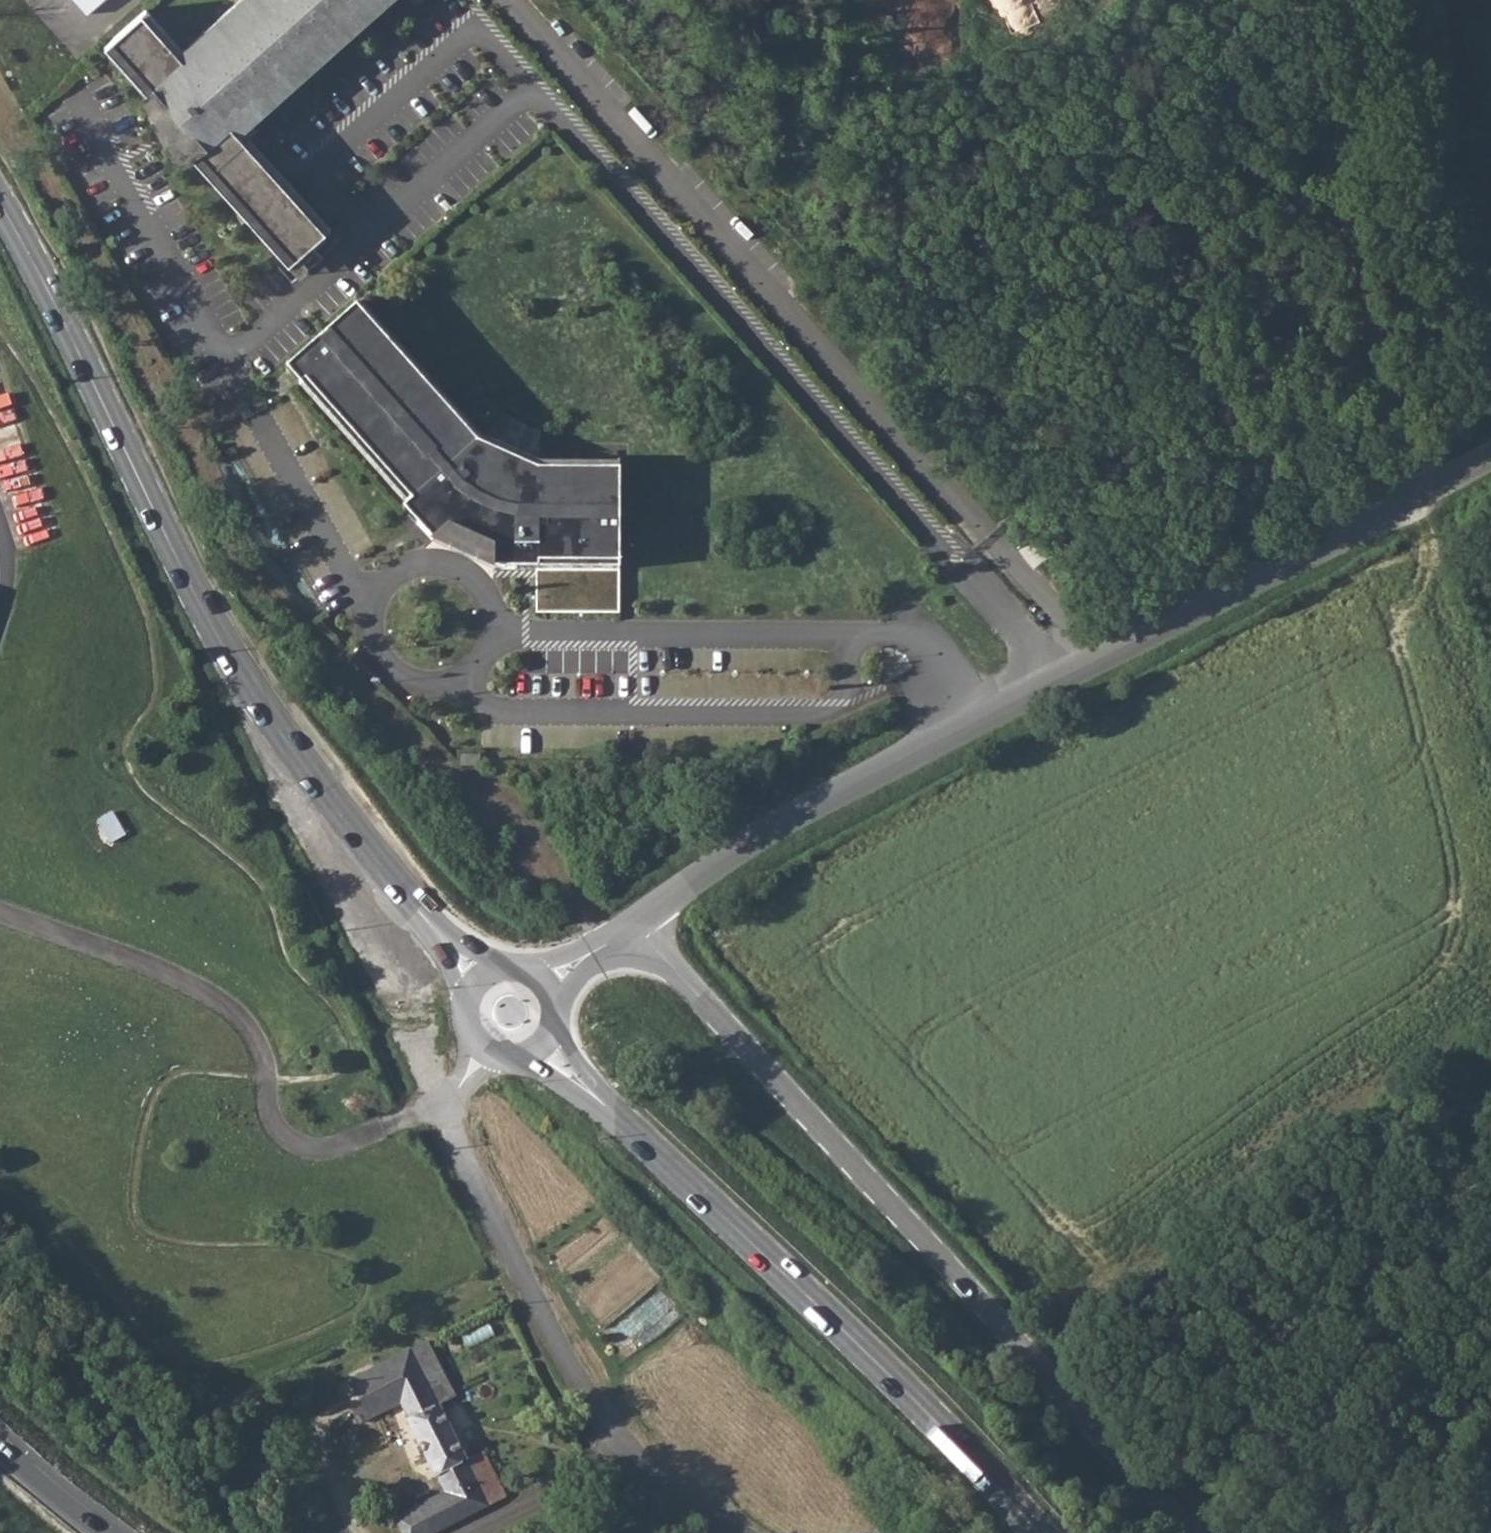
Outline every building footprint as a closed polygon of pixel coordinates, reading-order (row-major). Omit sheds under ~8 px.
[(83,11),(96,0),(74,0),(83,11)] [(181,56),(140,10),(103,43),(156,103),(150,108),(287,262),(324,230),(229,123),(241,112),(245,115),(374,0),(243,0),(181,56)] [(477,442),(356,307),(286,369),(301,386),(305,381),(413,501),(404,508),(433,542),(449,527),(493,547),(493,568),(537,568),(537,562),(619,563),(619,470),(537,469),(477,442)] [(537,562),(537,568),(538,610),(619,612),(619,563),(537,562)] [(479,760),(460,760),(460,770),(479,770),(479,760)] [(411,1351),(352,1380),(365,1404),(353,1410),(359,1421),(401,1400),(409,1417),(406,1419),(434,1473),(439,1475),(446,1489),(394,1515),(403,1532),(434,1532),(506,1494),(484,1450),(468,1457),(439,1402),(411,1351)]
